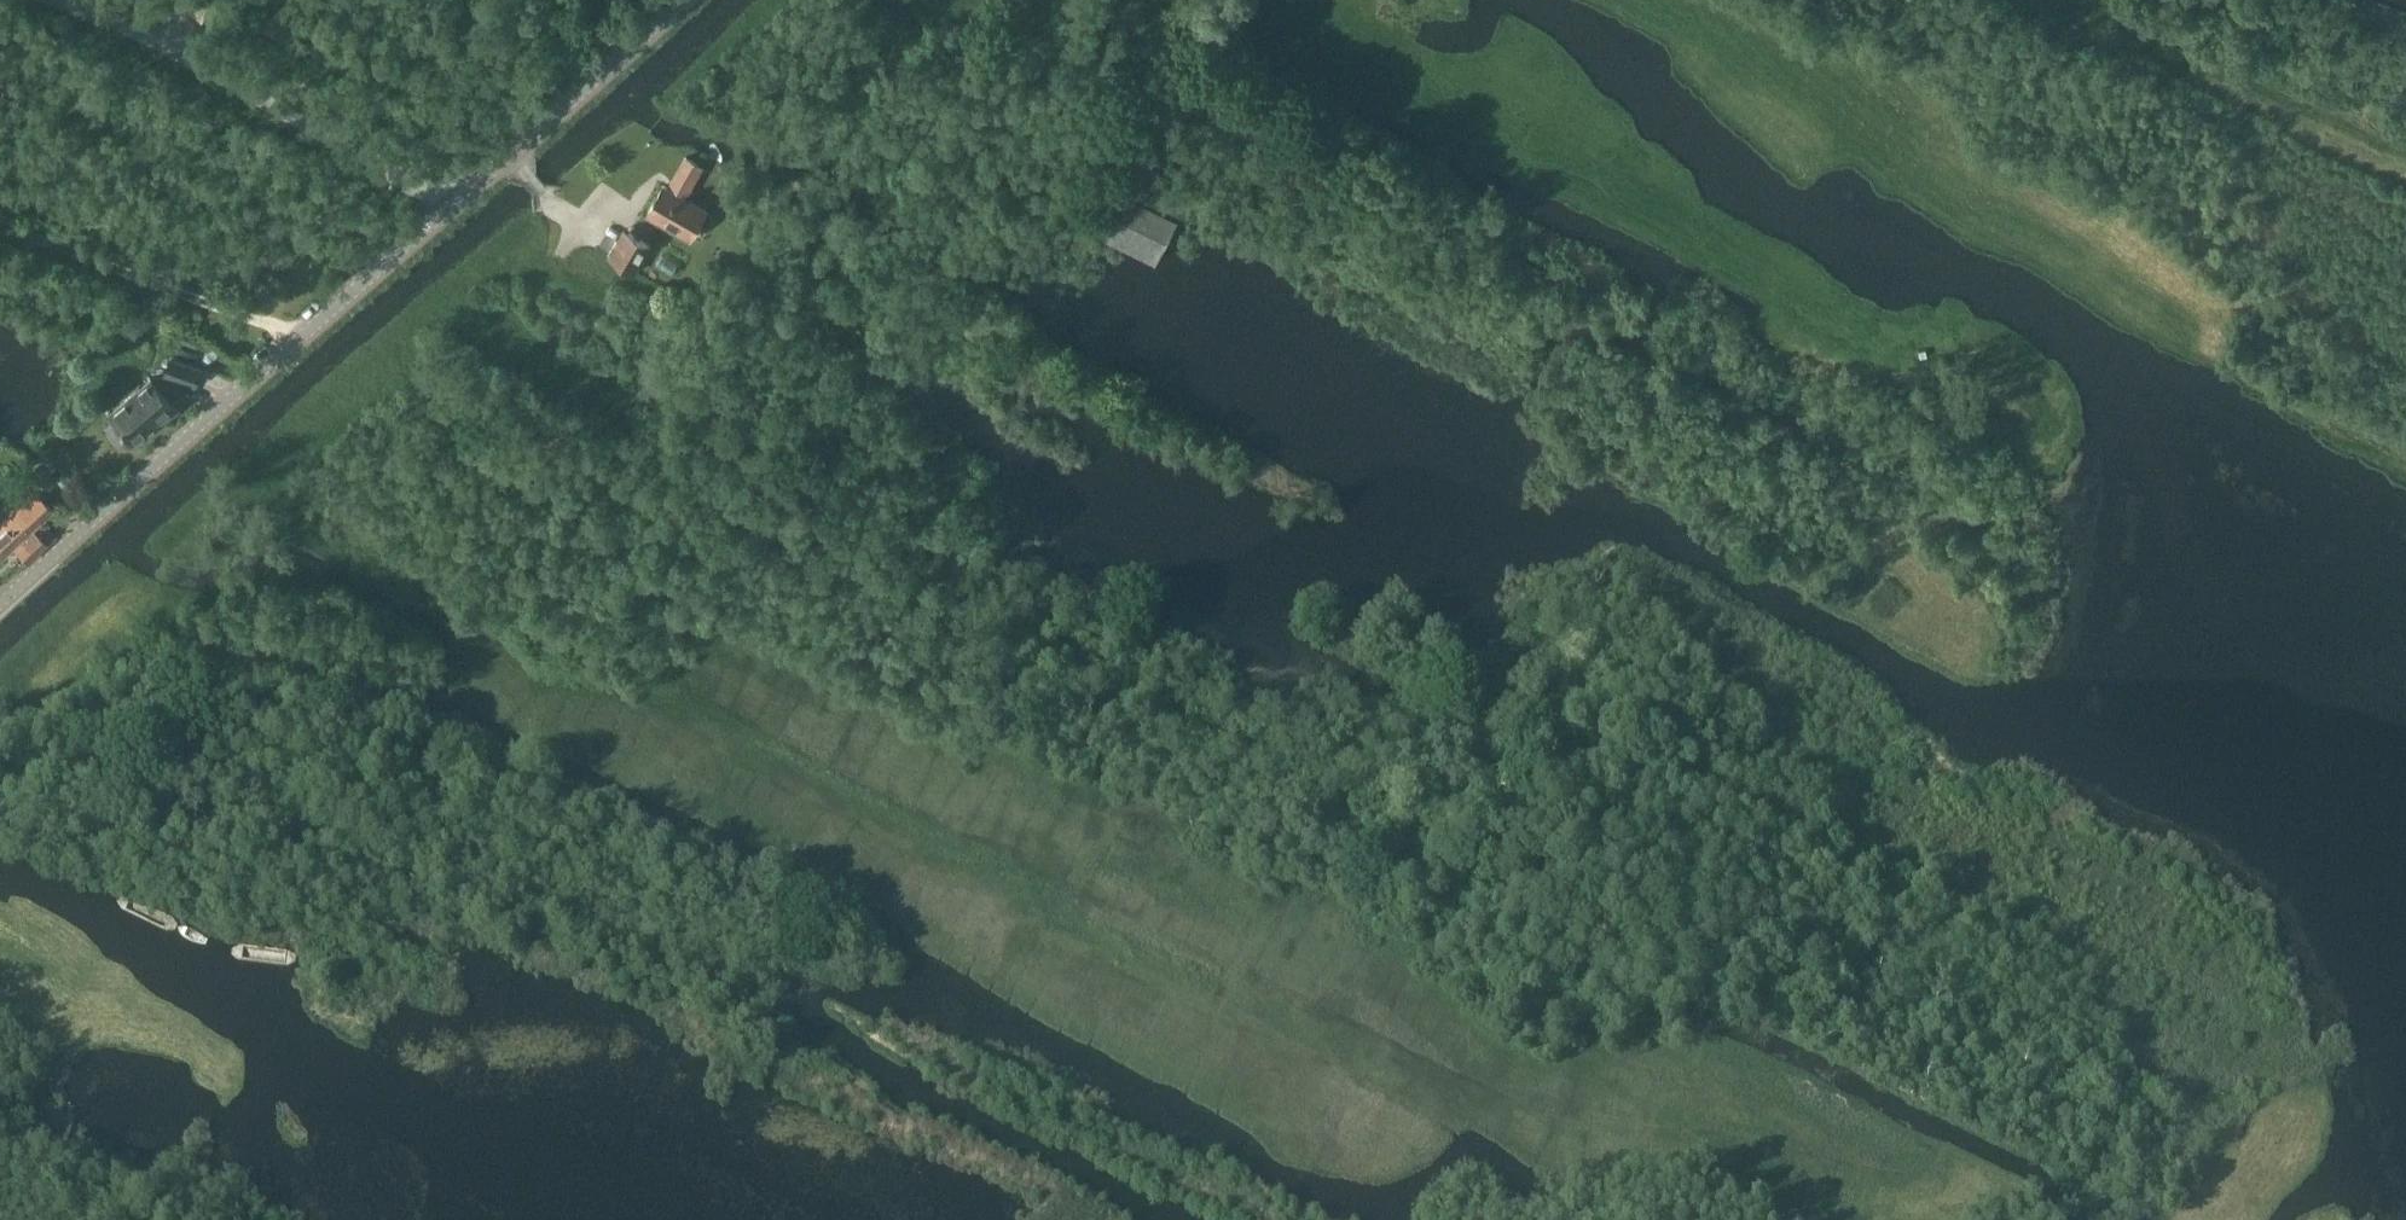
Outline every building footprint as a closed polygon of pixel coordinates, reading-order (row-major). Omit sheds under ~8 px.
[(219,2),(213,0),(197,0),(191,20),(211,26),(219,2)] [(545,69),(535,60),(523,69),(533,76),(545,69)] [(684,196),(701,166),(686,157),(668,187),(664,185),(648,212),(690,236),(705,208),(684,196)] [(1156,267),(1178,224),(1125,197),(1103,241),(1156,267)] [(636,271),(651,245),(623,229),(608,255),(636,271)] [(197,386),(203,368),(171,356),(164,374),(197,386)] [(163,424),(181,409),(152,375),(109,411),(136,442),(160,421),(163,424)] [(60,472),(65,471),(67,466),(64,462),(59,463),(57,467),(60,472)] [(54,537),(39,521),(51,509),(34,492),(0,524),(0,550),(4,553),(13,545),(28,561),(54,537)]
